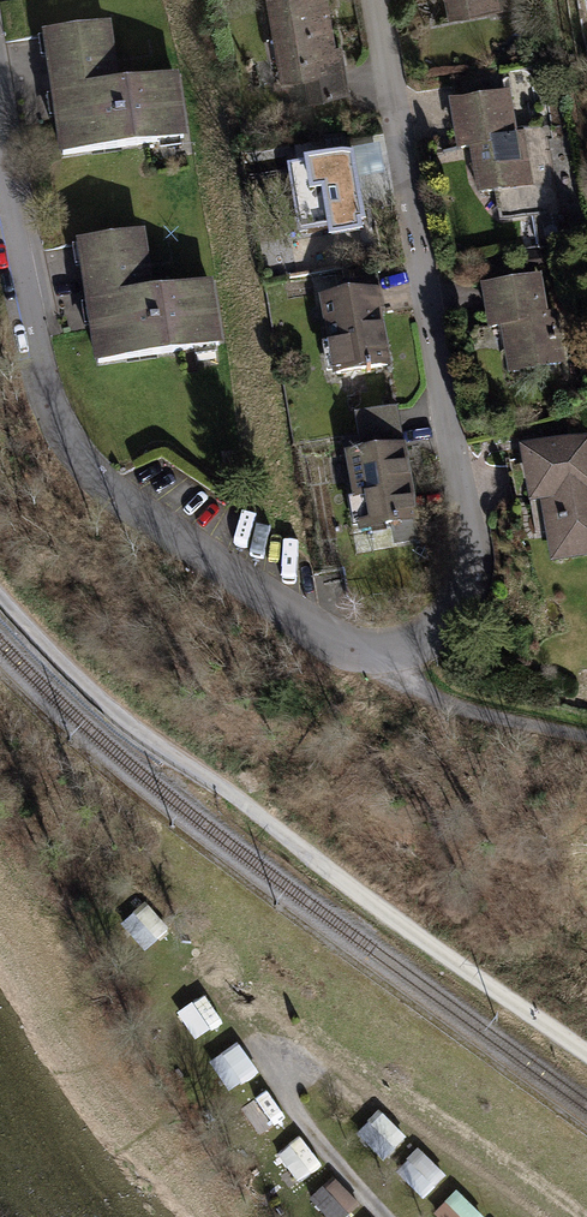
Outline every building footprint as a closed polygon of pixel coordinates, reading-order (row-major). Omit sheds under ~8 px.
[(279,74),(321,72),(322,95),(352,94),(349,39),(336,40),(335,0),(276,0),(279,74)] [(451,15),(524,5),(523,0),(450,0),(451,15)] [(127,28),(56,34),(66,154),(202,143),(196,64),(131,69),(127,28)] [(523,89),(457,96),(469,201),(534,194),(523,89)] [(355,152),(296,162),(312,260),(371,250),(355,152)] [(153,234),(78,243),(93,366),(230,350),(221,275),(158,282),(153,234)] [(544,275),(484,282),(489,330),(510,328),(515,373),(572,367),(567,319),(549,321),(544,275)] [(396,283),(327,289),(336,378),(404,371),(396,283)] [(413,408),(359,412),(367,529),(421,525),(413,408)] [(524,445),(531,500),(551,497),(560,563),(586,559),(586,437),(524,445)] [(196,1043),(223,1025),(205,997),(178,1015),(196,1043)] [(240,1046),(209,1065),(228,1094),(259,1075),(240,1046)] [(244,1113),(271,1093),(259,1077),(232,1096),(244,1113)] [(246,1112),(261,1136),(287,1120),(272,1096),(246,1112)] [(382,1116),(360,1140),(386,1164),(408,1140),(382,1116)] [(277,1156),(300,1135),(287,1120),(264,1141),(277,1156)] [(298,1184),(322,1166),(303,1139),(278,1157),(298,1184)] [(401,1174),(423,1202),(447,1182),(424,1155),(401,1174)] [(461,1195),(440,1212),(444,1216),(479,1216),(461,1195)]
